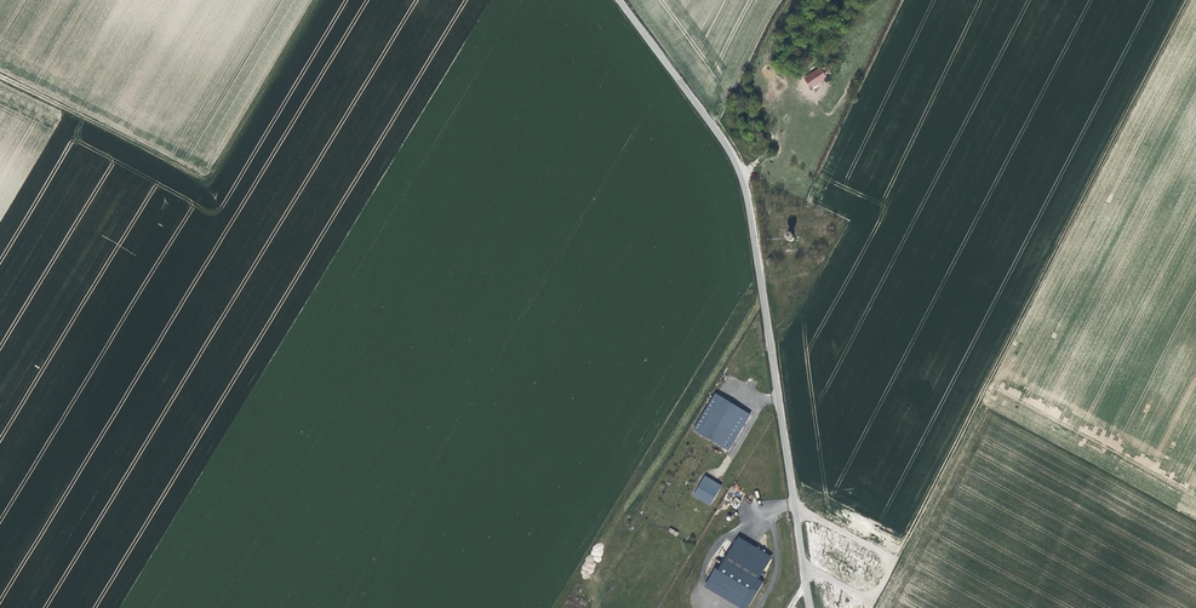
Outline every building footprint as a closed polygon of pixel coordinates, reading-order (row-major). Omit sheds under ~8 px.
[(803,77),(810,89),(828,79),(821,67),(803,77)] [(726,449),(744,418),(713,399),(694,430),(726,449)] [(703,475),(693,497),(711,505),(721,484),(703,475)] [(736,508),(741,500),(736,497),(731,505),(736,508)] [(676,536),(678,533),(670,528),(668,531),(676,536)] [(720,589),(746,546),(738,540),(712,584),(720,589)] [(763,583),(758,580),(770,560),(746,546),(720,589),(749,607),(763,583)]
